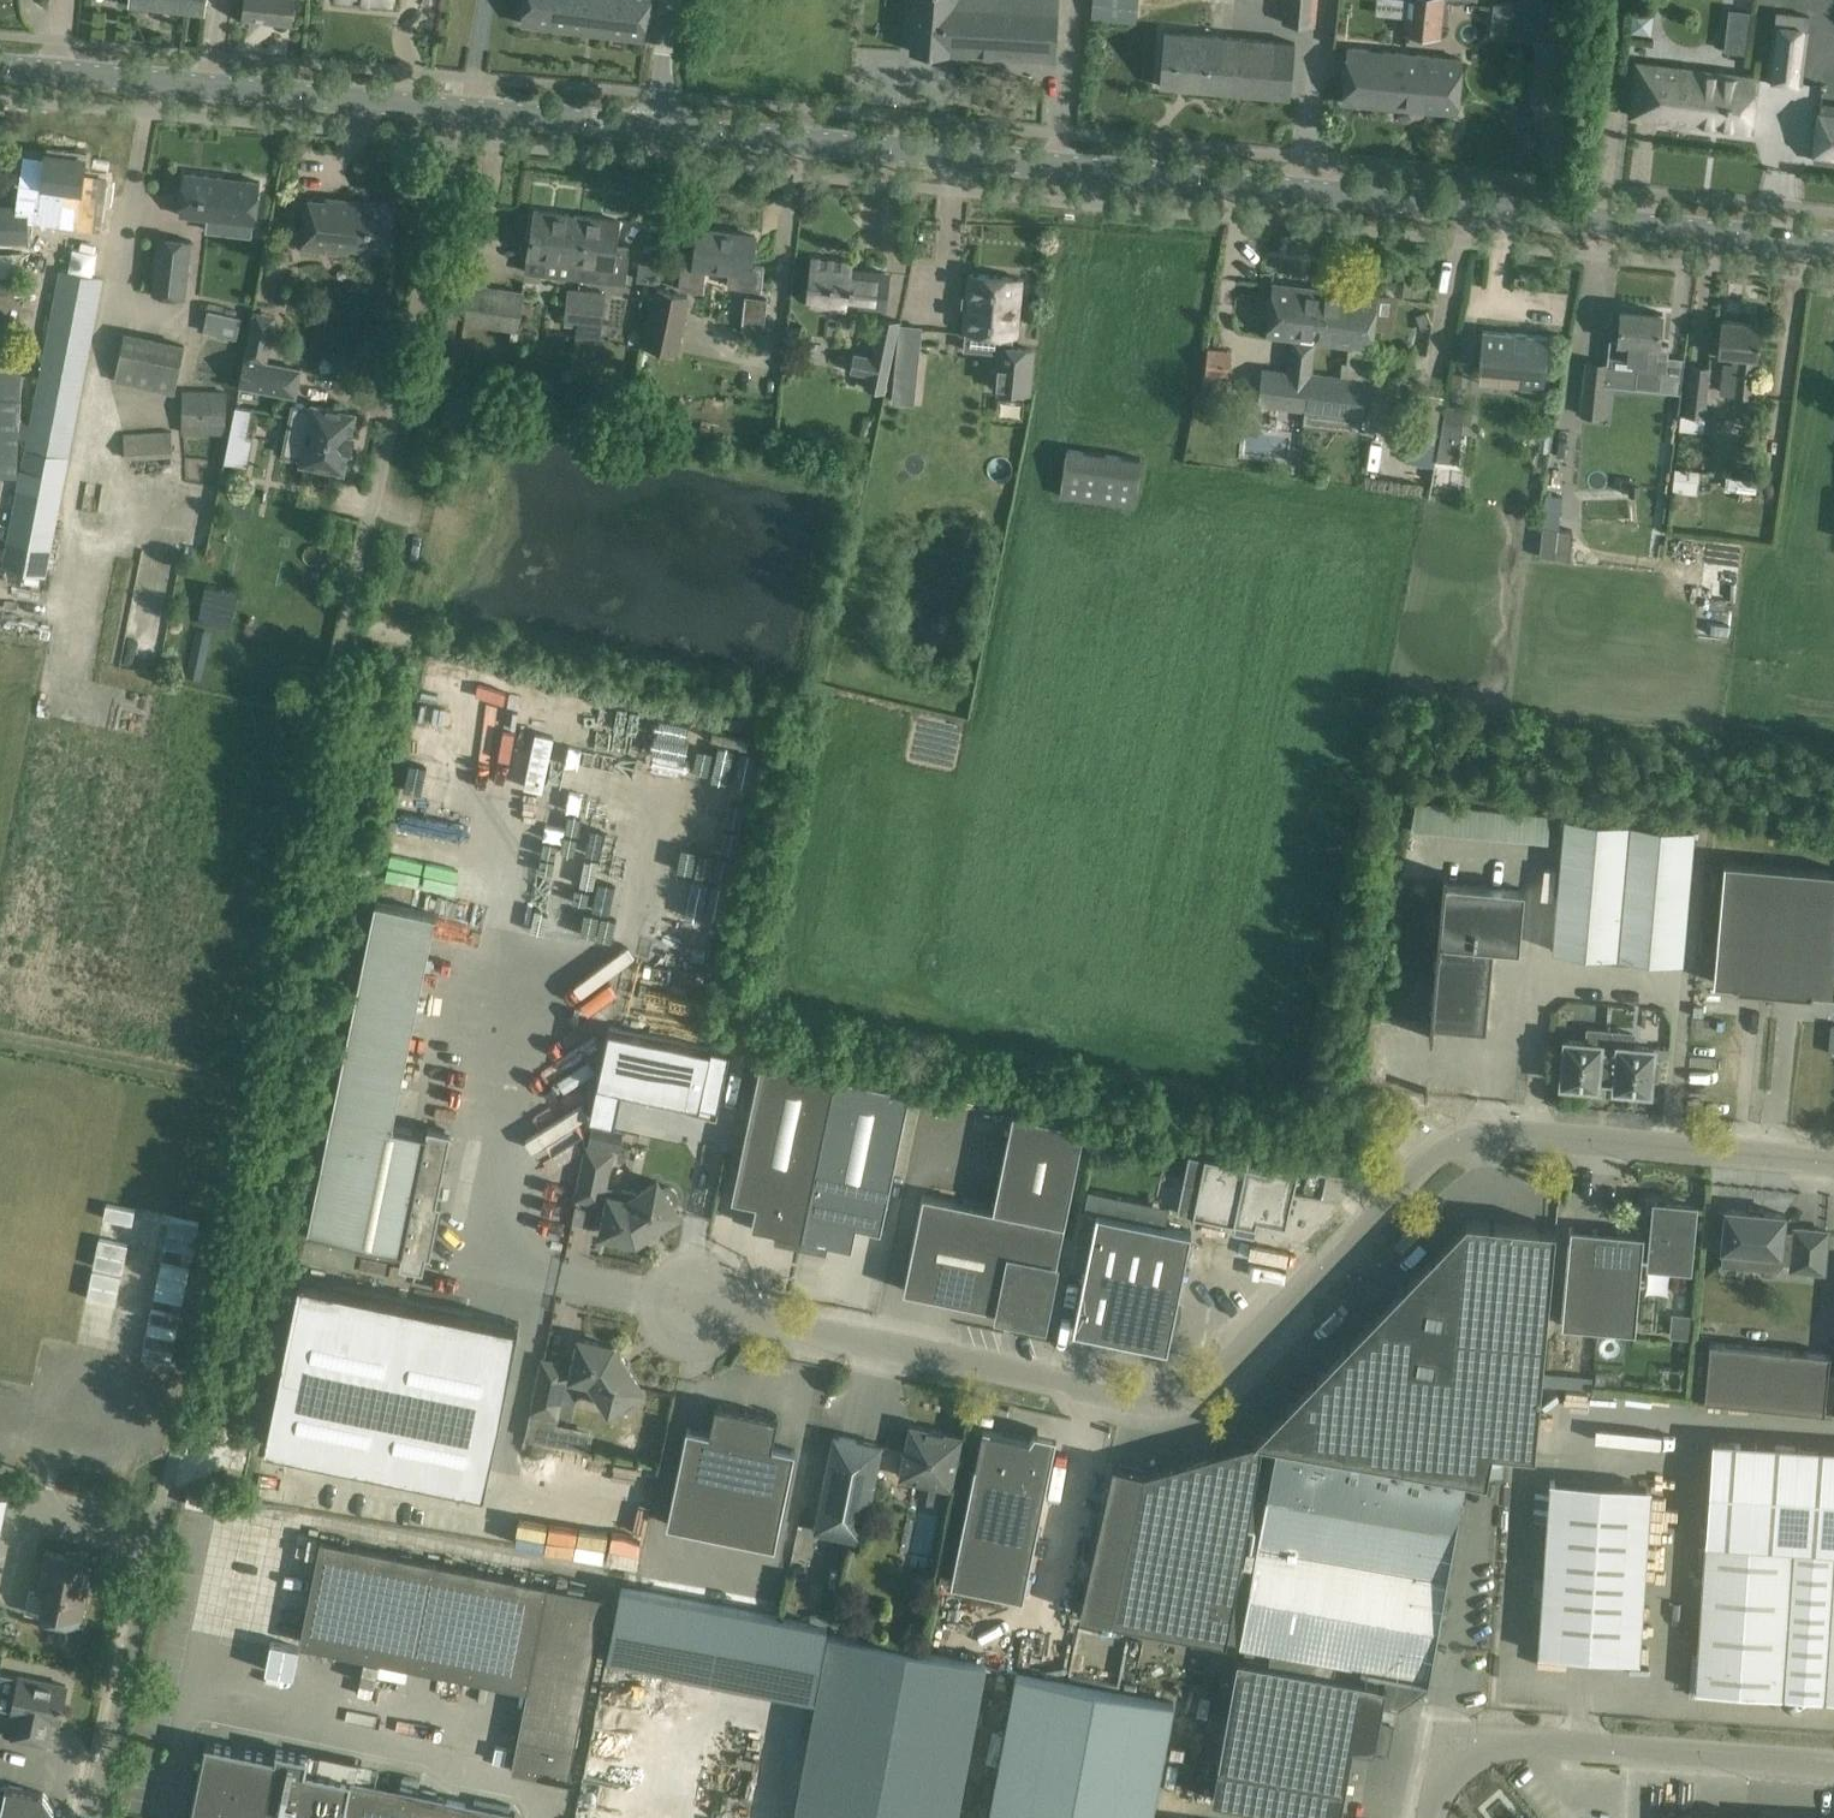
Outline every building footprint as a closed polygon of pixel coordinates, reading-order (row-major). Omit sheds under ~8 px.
[(206,0),(130,0),(130,1),(205,10),(206,0)] [(244,15),(291,20),(293,0),(246,0),(244,15)] [(521,22),(583,30),(587,0),(524,0),(521,22)] [(583,30),(645,38),(650,0),(587,0),(583,30)] [(1058,35),(1059,0),(915,0),(911,51),(1056,59),(1058,35)] [(1135,21),(1137,0),(1093,0),(1091,17),(1135,21)] [(1283,22),(1316,25),(1319,0),(1285,0),(1283,22)] [(1405,34),(1442,37),(1446,0),(1408,0),(1405,34)] [(1508,35),(1539,38),(1542,7),(1511,4),(1508,35)] [(1746,52),(1751,11),(1730,9),(1725,49),(1746,52)] [(1770,78),(1801,83),(1810,16),(1778,12),(1770,78)] [(1159,85),(1219,91),(1290,97),(1295,42),(1164,30),(1159,85)] [(1457,112),(1460,88),(1462,58),(1347,48),(1342,102),(1457,112)] [(1750,130),(1757,74),(1637,59),(1631,115),(1641,116),(1641,113),(1656,115),(1656,118),(1750,130)] [(1820,104),(1813,160),(1833,162),(1833,105),(1820,104)] [(31,203),(61,207),(78,209),(80,190),(81,190),(85,159),(47,154),(43,184),(34,183),(31,203)] [(260,181),(185,172),(180,214),(206,217),(204,230),(250,236),(252,223),(255,223),(260,181)] [(349,248),(388,252),(393,204),(326,197),(326,200),(307,199),(302,249),(349,254),(349,248)] [(27,242),(29,207),(0,206),(0,241),(27,242)] [(561,262),(581,264),(582,264),(586,234),(575,233),(577,215),(534,210),(528,270),(559,273),(561,262)] [(620,220),(577,215),(575,233),(586,234),(582,264),(581,264),(579,279),(624,284),(629,248),(617,247),(620,220)] [(722,232),(698,229),(695,253),(683,252),(679,288),(703,291),(706,266),(731,269),(729,283),(747,285),(747,287),(762,288),(765,264),(753,263),(755,239),(722,235),(722,232)] [(191,240),(160,236),(153,294),(184,297),(191,240)] [(23,274),(22,252),(0,253),(0,276),(23,274)] [(852,261),(813,257),(808,297),(816,298),(815,305),(845,309),(846,302),(884,306),(887,272),(851,268),(852,261)] [(27,438),(3,564),(45,573),(102,279),(60,271),(31,423),(22,422),(20,437),(27,438)] [(1021,278),(970,273),(965,331),(1003,334),(1002,346),(1000,346),(996,389),(1028,392),(1032,349),(1013,347),(1014,335),(1016,335),(1021,278)] [(0,277),(0,291),(27,291),(27,277),(0,277)] [(464,321),(477,323),(517,330),(524,292),(470,283),(464,321)] [(1273,283),(1270,307),(1267,335),(1293,338),(1288,371),(1262,368),(1258,404),(1306,410),(1310,374),(1315,341),(1321,289),(1273,283)] [(575,326),(579,287),(568,285),(564,325),(575,326)] [(579,287),(575,326),(603,329),(606,289),(579,287)] [(645,345),(679,352),(690,296),(656,289),(645,345)] [(1321,289),(1315,341),(1372,348),(1378,296),(1321,289)] [(240,337),(246,315),(213,306),(207,328),(240,337)] [(1608,358),(1611,358),(1611,365),(1636,368),(1634,387),(1660,389),(1662,370),(1667,371),(1668,357),(1656,356),(1658,344),(1662,313),(1622,309),(1619,339),(1610,338),(1608,358)] [(251,320),(244,356),(264,360),(271,324),(251,320)] [(1758,358),(1759,348),(1761,324),(1722,320),(1718,354),(1737,356),(1733,394),(1753,397),(1757,358),(1758,358)] [(1549,337),(1480,330),(1479,369),(1521,373),(1520,387),(1544,389),(1549,337)] [(885,391),(894,347),(875,343),(865,387),(885,391)] [(1232,350),(1208,347),(1205,374),(1207,374),(1205,388),(1219,389),(1221,376),(1228,377),(1232,350)] [(918,356),(899,354),(897,370),(917,372),(918,356)] [(296,398),(302,367),(264,360),(244,356),(238,386),(296,398)] [(1587,361),(1582,416),(1604,418),(1609,364),(1587,361)] [(1710,366),(1692,364),(1687,415),(1705,417),(1710,366)] [(1310,374),(1306,410),(1363,416),(1367,380),(1310,374)] [(895,385),(894,401),(914,402),(915,387),(895,385)] [(183,389),(182,433),(226,435),(227,391),(183,389)] [(463,426),(469,394),(451,390),(444,422),(463,426)] [(293,406),(284,452),(302,456),(301,462),(343,470),(355,412),(312,404),(311,410),(293,406)] [(1464,406),(1446,404),(1439,442),(1461,444),(1464,406)] [(228,442),(245,445),(252,409),(235,405),(228,442)] [(171,431),(125,434),(126,459),(173,455),(171,431)] [(1067,447),(1061,495),(1136,505),(1143,457),(1067,447)] [(1729,447),(1729,461),(1743,462),(1743,448),(1729,447)] [(1544,493),(1540,525),(1557,527),(1561,495),(1544,493)] [(1734,603),(1737,542),(1695,540),(1692,601),(1734,603)] [(204,592),(199,615),(217,619),(222,596),(204,592)] [(1420,802),(1419,829),(1554,837),(1556,809),(1420,802)] [(1682,962),(1694,828),(1565,816),(1553,950),(1682,962)] [(1735,987),(1774,990),(1785,866),(1724,860),(1714,982),(1736,984),(1735,987)] [(1785,866),(1774,990),(1813,994),(1813,991),(1833,992),(1833,870),(1785,866)] [(1519,949),(1525,889),(1443,882),(1430,1023),(1486,1028),(1493,946),(1519,949)] [(437,1201),(452,1131),(428,1126),(427,1131),(393,1124),(436,913),(376,901),(308,1230),(403,1249),(399,1265),(423,1269),(426,1254),(431,1255),(441,1202),(437,1201)] [(762,988),(760,1004),(770,1005),(773,989),(762,988)] [(608,1025),(597,1082),(686,1101),(684,1111),(717,1118),(731,1051),(608,1025)] [(1598,1077),(1607,1078),(1611,1031),(1589,1029),(1587,1042),(1566,1040),(1565,1053),(1559,1052),(1557,1070),(1563,1070),(1562,1083),(1597,1086),(1598,1077)] [(1611,1031),(1607,1078),(1615,1079),(1615,1087),(1650,1091),(1651,1078),(1656,1078),(1658,1061),(1652,1060),(1653,1056),(1653,1048),(1631,1046),(1633,1033),(1611,1031)] [(1668,1049),(1653,1048),(1653,1056),(1668,1057),(1668,1049)] [(761,1058),(732,1198),(756,1203),(752,1225),(776,1230),(775,1236),(780,1238),(781,1232),(822,1241),(821,1246),(826,1247),(828,1241),(852,1247),(857,1224),(881,1229),(910,1089),(761,1058)] [(1045,1323),(1065,1222),(1085,1126),(1012,1110),(993,1208),(923,1193),(903,1289),(998,1309),(997,1313),(1045,1323)] [(624,1128),(593,1123),(589,1146),(620,1151),(624,1128)] [(601,1203),(611,1153),(588,1148),(578,1198),(601,1203)] [(1286,1228),(1298,1169),(1268,1163),(1266,1170),(1205,1157),(1193,1216),(1256,1229),(1257,1222),(1286,1228)] [(673,1204),(677,1200),(679,1195),(677,1189),(673,1185),(667,1184),(661,1187),(657,1180),(638,1193),(622,1190),(620,1198),(610,1195),(609,1201),(602,1233),(636,1240),(644,1235),(645,1236),(658,1228),(657,1226),(678,1212),(673,1204)] [(1571,1227),(1562,1325),(1635,1331),(1642,1263),(1647,1263),(1647,1266),(1688,1269),(1694,1206),(1656,1202),(1655,1210),(1645,1209),(1643,1234),(1571,1227)] [(1824,1272),(1828,1230),(1795,1227),(1794,1233),(1783,1232),(1785,1214),(1726,1208),(1726,1212),(1719,1211),(1718,1228),(1724,1229),(1722,1248),(1760,1251),(1759,1261),(1762,1266),(1776,1267),(1780,1264),(1781,1260),(1792,1261),(1791,1269),(1824,1272)] [(1168,1348),(1191,1231),(1097,1211),(1073,1329),(1168,1348)] [(1467,1218),(1255,1437),(1268,1439),(1465,1475),(1487,1479),(1492,1448),(1535,1452),(1556,1226),(1467,1218)] [(300,1277),(266,1443),(485,1488),(518,1322),(300,1277)] [(609,1409),(641,1388),(627,1367),(629,1366),(620,1352),(618,1354),(613,1346),(580,1339),(572,1376),(582,1378),(580,1386),(596,1389),(609,1409)] [(1825,1412),(1830,1354),(1710,1342),(1704,1400),(1825,1412)] [(533,1410),(526,1438),(568,1446),(572,1425),(557,1423),(558,1415),(556,1414),(567,1365),(543,1360),(533,1410)] [(775,1546),(795,1449),(772,1445),(778,1417),(716,1404),(710,1431),(687,1427),(667,1524),(775,1546)] [(951,1486),(961,1436),(911,1425),(901,1476),(951,1486)] [(951,1582),(1023,1596),(1055,1443),(982,1428),(951,1582)] [(1605,1428),(1605,1438),(1668,1439),(1669,1429),(1605,1428)] [(863,1540),(882,1444),(834,1434),(814,1530),(863,1540)] [(1142,1469),(1115,1620),(1227,1640),(1227,1637),(1240,1640),(1240,1643),(1246,1644),(1244,1658),(1237,1657),(1212,1798),(1328,1817),(1340,1817),(1358,1716),(1379,1720),(1382,1704),(1400,1707),(1428,1686),(1465,1475),(1268,1439),(1268,1442),(1254,1439),(1255,1436),(1251,1436),(1142,1469)] [(1782,1696),(1833,1700),(1833,1447),(1712,1439),(1706,1540),(1696,1690),(1782,1696)] [(1639,1659),(1651,1486),(1550,1479),(1538,1652),(1639,1659)] [(188,1523),(218,1528),(223,1498),(193,1493),(188,1523)] [(908,1510),(899,1544),(926,1551),(935,1517),(908,1510)] [(568,1782),(605,1595),(320,1539),(300,1641),(529,1687),(512,1770),(568,1782)] [(82,1617),(90,1576),(81,1574),(85,1554),(67,1550),(66,1554),(46,1550),(37,1590),(46,1592),(41,1617),(80,1624),(81,1617),(82,1617)] [(621,1587),(607,1657),(666,1669),(797,1694),(817,1697),(829,1634),(829,1632),(826,1631),(827,1626),(811,1623),(621,1587)] [(829,1634),(817,1697),(794,1817),(956,1817),(985,1663),(829,1634)] [(1017,1672),(989,1817),(1151,1817),(1173,1701),(1017,1672)] [(13,1710),(12,1712),(17,1713),(12,1737),(22,1739),(45,1744),(49,1727),(51,1720),(59,1721),(67,1685),(43,1681),(19,1676),(19,1677),(0,1673),(0,1708),(13,1710)] [(1383,1707),(1381,1719),(1393,1722),(1396,1710),(1383,1707)] [(206,1742),(190,1817),(514,1817),(516,1812),(305,1769),(308,1757),(278,1750),(277,1757),(206,1742)] [(55,1809),(44,1793),(0,1784),(0,1817),(42,1817),(55,1809)] [(1662,1817),(1682,1817),(1683,1811),(1682,1811),(1662,1810),(1662,1817)]
